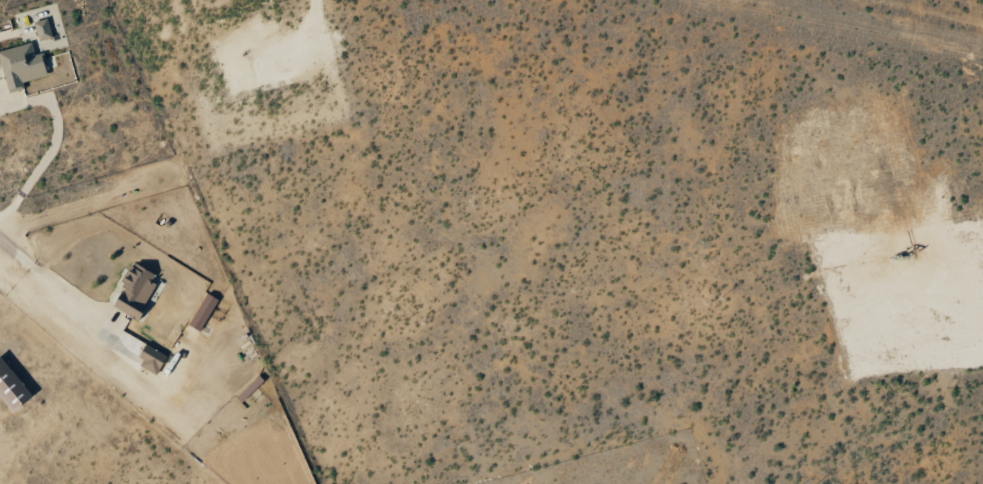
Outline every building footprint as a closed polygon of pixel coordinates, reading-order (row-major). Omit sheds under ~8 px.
[(40,41),(53,37),(47,18),(34,22),(40,41)] [(8,90),(24,86),(23,81),(49,75),(43,53),(36,54),(33,42),(0,50),(0,59),(8,90)] [(112,306),(138,319),(161,276),(136,263),(112,306)] [(200,331),(219,300),(208,293),(189,324),(200,331)] [(137,363),(156,374),(167,356),(148,344),(137,363)] [(34,395),(0,356),(0,395),(14,412),(34,395)]
